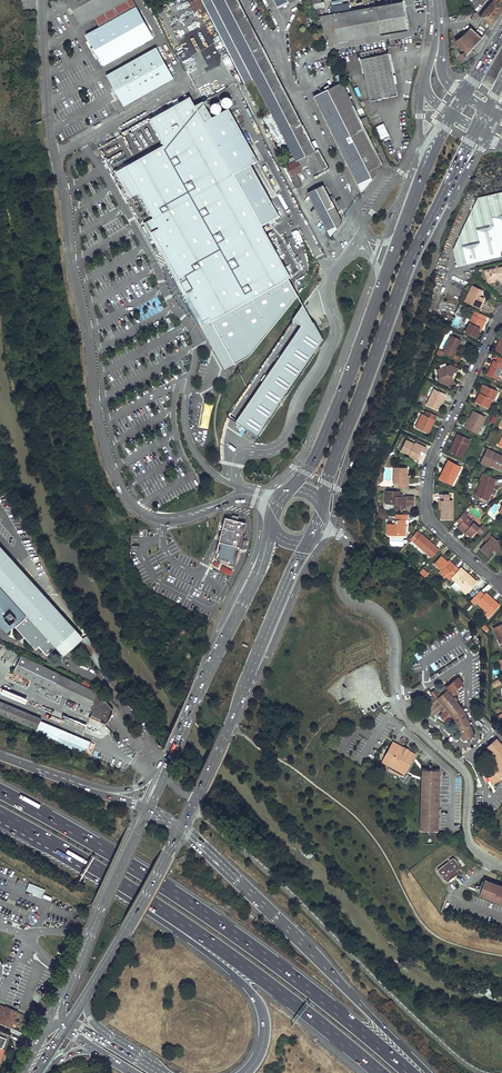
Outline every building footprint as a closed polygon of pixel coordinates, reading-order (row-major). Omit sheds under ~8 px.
[(153,37),(132,0),(126,0),(94,18),(99,27),(87,35),(103,65),(153,37)] [(200,0),(194,0),(187,3),(193,13),(199,10),(202,15),(207,13),(200,0)] [(277,8),(284,5),(295,0),(273,0),(277,8)] [(479,18),(491,26),(501,10),(501,0),(493,0),(479,18)] [(332,14),(375,6),(374,1),(331,9),(332,14)] [(318,17),(331,44),(407,29),(402,2),(375,8),(375,6),(332,14),(318,17)] [(464,35),(455,41),(462,53),(460,56),(462,59),(466,57),(481,38),(470,28),(464,35)] [(322,39),(317,29),(311,32),(316,42),(322,39)] [(173,79),(156,48),(107,75),(123,105),(173,79)] [(397,95),(388,54),(361,59),(370,101),(397,95)] [(341,82),(332,87),(376,174),(382,164),(341,82)] [(332,87),(314,96),(361,193),(376,174),(332,87)] [(289,278),(290,277),(233,175),(257,161),(228,108),(211,118),(202,101),(194,106),(189,97),(149,119),(163,145),(124,167),(128,173),(120,177),(125,185),(132,181),(136,188),(126,193),(143,223),(153,218),(158,228),(151,232),(177,279),(184,275),(198,299),(191,303),(201,322),(208,318),(210,322),(289,278)] [(226,108),(227,108),(229,108),(230,107),(231,106),(231,104),(231,103),(231,101),(231,100),(230,99),(229,98),(227,97),(226,97),(225,97),(223,98),(222,99),(221,100),(221,101),(220,103),(221,104),(221,105),(222,107),(223,107),(224,108),(226,108)] [(219,112),(220,111),(221,110),(221,109),(221,107),(220,106),(219,105),(218,104),(217,103),(215,103),(214,103),(213,104),(211,105),(211,106),(210,107),(210,109),(210,110),(211,112),(212,113),(213,113),(214,114),(216,114),(217,114),(218,113),(219,112)] [(375,127),(381,139),(389,135),(383,123),(375,127)] [(302,171),(300,168),(307,164),(314,177),(328,169),(318,149),(295,161),(286,166),(297,188),(301,186),(295,175),(302,171)] [(126,193),(136,188),(132,181),(125,185),(120,177),(128,173),(124,167),(114,172),(126,193)] [(342,223),(323,186),(308,194),(330,238),(342,223)] [(466,264),(463,247),(479,243),(476,229),(493,226),(492,217),(501,215),(501,191),(484,195),(453,248),(457,266),(466,264)] [(492,217),(493,226),(499,251),(500,251),(501,251),(501,215),(492,217)] [(190,308),(201,327),(210,322),(208,318),(201,322),(191,303),(198,299),(184,275),(177,279),(151,232),(158,228),(153,218),(143,223),(171,274),(170,275),(174,282),(175,281),(187,301),(185,302),(189,309),(190,308)] [(476,229),(479,243),(483,260),(501,256),(500,251),(499,251),(493,226),(476,229)] [(479,243),(463,247),(466,264),(483,260),(479,243)] [(490,281),(491,282),(494,282),(495,279),(497,278),(501,277),(501,267),(500,267),(495,269),(494,268),(492,268),(484,270),(485,277),(490,280),(490,281)] [(289,278),(210,322),(236,364),(250,356),(299,296),(289,278)] [(478,308),(481,303),(483,298),(479,296),(478,295),(481,290),(471,285),(463,301),(478,308)] [(303,325),(236,422),(259,438),(325,340),(307,310),(304,305),(293,319),(299,323),(303,325)] [(477,331),(481,323),(483,324),(485,320),(484,319),(485,316),(474,311),(464,332),(474,337),(477,331)] [(210,322),(201,327),(225,369),(236,364),(210,322)] [(454,353),(456,348),(455,347),(458,339),(449,335),(441,352),(452,357),(454,353)] [(489,369),(486,376),(497,381),(501,370),(501,359),(499,357),(496,363),(493,361),(489,369)] [(443,381),(445,382),(447,383),(448,386),(454,383),(453,380),(452,377),(454,372),(456,373),(458,369),(449,365),(436,370),(436,377),(438,377),(438,381),(442,383),(443,381)] [(434,389),(434,388),(431,386),(422,405),(425,406),(426,405),(434,389)] [(475,403),(481,406),(487,409),(491,401),(492,401),(497,392),(485,386),(482,392),(481,395),(479,394),(475,403)] [(436,410),(439,403),(442,398),(444,399),(446,395),(434,389),(426,405),(436,410)] [(208,429),(212,403),(203,402),(199,427),(208,429)] [(415,428),(422,413),(418,411),(411,427),(415,429),(415,428)] [(436,416),(427,412),(426,414),(422,413),(415,428),(428,434),(432,425),(430,424),(433,419),(434,420),(436,416)] [(465,430),(476,435),(485,417),(473,412),(470,420),(469,420),(465,430)] [(453,444),(449,453),(460,458),(468,441),(458,436),(454,445),(453,444)] [(415,444),(406,440),(401,451),(410,455),(409,457),(417,460),(422,451),(424,452),(426,447),(415,442),(415,444)] [(470,442),(468,441),(460,458),(462,459),(470,442)] [(487,450),(481,462),(491,468),(501,472),(501,470),(501,457),(487,450)] [(445,472),(443,476),(441,480),(451,486),(460,468),(447,461),(443,471),(445,472)] [(408,468),(394,467),(393,483),(399,484),(399,487),(408,488),(409,483),(407,483),(407,475),(408,468)] [(494,486),(481,481),(475,497),(487,502),(490,497),(488,496),(490,490),(492,491),(494,486)] [(408,505),(413,505),(413,497),(404,497),(404,498),(398,497),(398,492),(385,492),(385,509),(408,510),(408,505)] [(438,494),(439,500),(441,500),(441,509),(441,520),(452,520),(452,500),(448,500),(448,494),(438,494)] [(394,514),(394,520),(396,520),(396,525),(393,525),(386,524),(385,535),(403,536),(404,524),(402,523),(402,520),(404,520),(405,515),(394,514)] [(467,517),(463,514),(458,520),(461,523),(456,529),(459,532),(461,531),(466,536),(470,539),(475,533),(480,537),(486,529),(482,525),(479,529),(466,518),(467,517)] [(214,556),(214,557),(228,560),(226,565),(234,566),(245,523),(237,521),(231,519),(224,518),(222,524),(221,529),(219,536),(218,541),(214,556)] [(432,558),(438,550),(435,547),(435,546),(418,532),(411,539),(415,542),(414,543),(432,558)] [(488,535),(483,541),(486,544),(480,551),(487,558),(493,550),(496,553),(501,552),(501,545),(498,542),(496,542),(488,535)] [(72,620),(68,624),(0,548),(0,624),(7,631),(23,617),(24,618),(16,625),(37,648),(39,646),(47,654),(56,645),(64,654),(80,640),(98,665),(104,662),(85,636),(81,639),(76,632),(80,628),(72,620)] [(449,574),(452,577),(459,570),(455,567),(454,568),(448,562),(441,556),(434,565),(440,570),(447,576),(449,574)] [(231,575),(232,570),(222,567),(221,572),(231,575)] [(425,577),(428,573),(423,568),(419,572),(425,577)] [(461,587),(467,593),(477,583),(460,568),(459,570),(452,577),(451,578),(461,587)] [(447,576),(440,570),(438,573),(445,579),(447,576)] [(483,595),(479,591),(470,601),(475,606),(477,603),(490,615),(498,607),(491,601),(493,599),(485,592),(483,595)] [(501,647),(501,624),(493,628),(501,647)] [(85,636),(80,628),(76,632),(81,639),(85,636)] [(178,650),(184,660),(191,656),(185,646),(178,650)] [(91,715),(101,720),(102,718),(107,722),(113,708),(96,691),(22,655),(14,671),(81,703),(79,707),(92,713),(91,715)] [(453,719),(462,742),(474,737),(464,714),(462,711),(455,704),(457,702),(454,699),(455,698),(459,695),(456,691),(462,685),(457,679),(446,689),(445,687),(436,695),(433,692),(430,695),(432,698),(431,700),(432,701),(430,704),(432,707),(426,712),(432,718),(439,712),(443,708),(446,712),(442,715),(438,718),(445,726),(452,719),(453,719)] [(490,683),(493,688),(501,684),(499,679),(490,683)] [(36,728),(40,720),(41,718),(0,701),(0,713),(36,728)] [(84,732),(94,736),(101,720),(91,715),(84,732)] [(43,734),(56,739),(61,729),(40,720),(36,728),(44,732),(43,734)] [(56,741),(77,750),(82,738),(82,737),(61,729),(56,739),(56,741)] [(77,750),(90,755),(93,748),(90,747),(92,742),(82,738),(77,750)] [(500,746),(496,741),(487,749),(491,755),(500,746)] [(407,752),(408,751),(403,749),(403,750),(392,744),(383,760),(391,764),(389,769),(404,777),(415,756),(407,752)] [(500,746),(491,755),(492,756),(495,762),(497,767),(493,768),(486,771),(486,774),(485,774),(489,784),(491,783),(492,786),(500,782),(499,779),(501,778),(501,748),(500,746)] [(391,764),(383,760),(381,764),(389,769),(391,764)] [(401,777),(388,770),(386,773),(399,780),(401,777)] [(420,832),(436,833),(438,777),(439,778),(439,772),(422,772),(420,832)] [(437,872),(437,874),(444,884),(447,884),(461,873),(461,871),(453,861),(451,861),(437,872)] [(45,890),(29,883),(26,891),(42,897),(45,890)] [(492,887),(485,884),(483,885),(479,895),(480,896),(491,900),(501,904),(501,891),(492,887)] [(11,1027),(13,1023),(16,1024),(17,1022),(14,1020),(18,1012),(2,1005),(0,1010),(0,1022),(11,1027)] [(5,1047),(11,1033),(0,1029),(0,1045),(5,1047)]
